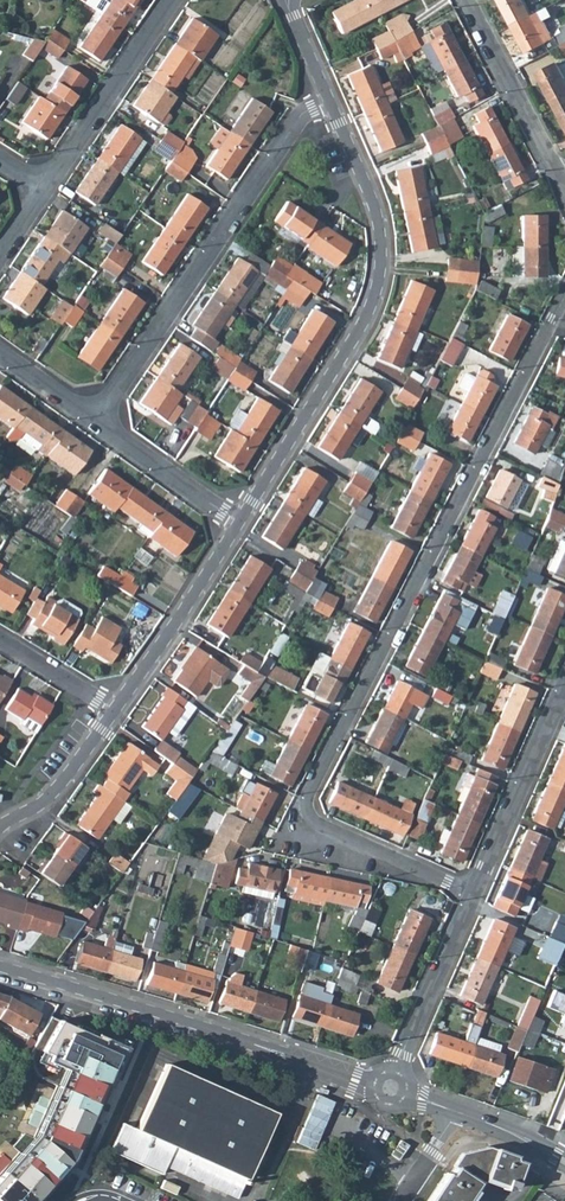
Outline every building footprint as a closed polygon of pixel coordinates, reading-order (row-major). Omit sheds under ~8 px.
[(101,14),(121,27),(140,0),(111,0),(101,14)] [(341,34),(379,14),(372,0),(354,0),(330,13),(341,34)] [(379,14),(405,0),(372,0),(379,14)] [(512,25),(532,15),(524,0),(499,0),(512,25)] [(512,25),(526,53),(546,42),(534,19),(542,16),(540,11),(532,15),(512,25)] [(98,61),(121,27),(101,14),(78,48),(98,61)] [(400,14),(384,23),(388,31),(405,21),(409,16),(400,14)] [(546,42),(551,51),(561,46),(556,36),(553,37),(542,16),(534,19),(546,42)] [(191,19),(174,45),(194,58),(199,61),(216,35),(191,19)] [(393,42),(411,32),(405,21),(388,31),(393,42)] [(433,74),(442,69),(462,59),(443,23),(429,31),(434,40),(419,48),(433,74)] [(561,46),(564,43),(564,24),(560,27),(563,32),(556,36),(561,46)] [(46,39),(61,50),(67,41),(52,30),(46,39)] [(376,49),(393,42),(388,31),(371,38),(376,49)] [(417,43),(411,32),(393,42),(403,60),(411,55),(410,53),(408,48),(417,43)] [(11,34),(10,39),(21,41),(28,45),(33,39),(11,34)] [(31,61),(39,48),(43,42),(33,39),(28,45),(22,55),(31,61)] [(55,59),(61,50),(46,39),(43,42),(39,48),(55,59)] [(396,63),(403,60),(393,42),(376,49),(381,59),(392,54),(396,63)] [(408,48),(410,53),(419,48),(417,43),(408,48)] [(174,45),(150,80),(170,94),(181,76),(194,58),(174,45)] [(194,58),(181,76),(186,79),(199,61),(194,58)] [(481,95),(462,59),(442,69),(456,97),(462,94),(467,102),(481,95)] [(556,109),(564,104),(564,77),(557,62),(537,72),(556,109)] [(66,66),(43,100),(63,113),(86,80),(66,66)] [(346,76),(363,114),(385,104),(394,100),(387,84),(384,83),(377,86),(368,66),(346,76)] [(175,97),(170,94),(150,80),(132,106),(157,123),(158,122),(164,112),(175,97)] [(17,82),(5,99),(14,105),(25,88),(17,82)] [(422,96),(425,103),(437,97),(433,91),(422,96)] [(45,140),(63,113),(43,100),(38,97),(21,123),(45,140)] [(251,99),(229,132),(248,146),(271,112),(251,99)] [(429,110),(438,126),(452,119),(453,118),(445,102),(429,110)] [(363,114),(380,152),(402,142),(385,104),(363,114)] [(564,127),(564,104),(556,109),(564,127)] [(472,126),(486,153),(506,143),(488,107),(473,115),(478,123),(472,126)] [(164,112),(158,122),(163,126),(170,116),(164,112)] [(438,126),(443,137),(457,129),(452,119),(438,126)] [(120,125),(96,159),(116,172),(139,139),(139,138),(120,125)] [(220,126),(208,144),(217,150),(229,132),(220,126)] [(425,145),(443,137),(438,126),(420,134),(425,145)] [(443,137),(448,145),(462,138),(457,129),(443,137)] [(160,140),(176,151),(182,143),(166,132),(160,140)] [(225,179),(248,146),(229,132),(217,150),(206,166),(225,179)] [(448,145),(443,137),(425,145),(430,155),(449,147),(448,145)] [(139,139),(116,172),(123,176),(145,143),(139,139)] [(153,150),(170,161),(176,151),(160,140),(153,150)] [(169,161),(185,172),(191,163),(181,155),(187,147),(182,143),(176,151),(170,161),(169,161)] [(525,179),(506,143),(486,153),(505,189),(525,179)] [(430,155),(433,163),(445,158),(447,160),(454,157),(449,147),(430,155)] [(94,205),(116,172),(96,159),(74,192),(94,205)] [(179,181),(185,172),(169,161),(163,170),(179,181)] [(394,171),(403,212),(427,207),(418,166),(394,171)] [(187,194),(164,228),(183,242),(206,208),(187,194)] [(479,202),(483,209),(488,206),(484,199),(479,202)] [(281,227),(307,244),(320,224),(286,202),(273,221),(281,227)] [(483,214),(487,221),(503,213),(499,205),(483,214)] [(435,248),(427,207),(403,212),(411,253),(435,248)] [(61,211),(43,237),(68,253),(86,227),(61,211)] [(522,247),(544,247),(544,216),(522,216),(522,247)] [(103,224),(97,232),(114,243),(120,235),(103,224)] [(349,244),(320,224),(307,244),(305,247),(335,267),(349,244)] [(281,227),(277,233),(294,245),(295,243),(304,248),(305,247),(307,244),(281,227)] [(482,227),(479,248),(490,248),(493,228),(482,227)] [(164,228),(141,262),(161,275),(183,242),(164,228)] [(62,263),(68,253),(43,237),(19,273),(39,286),(57,259),(62,263)] [(114,243),(111,248),(127,260),(131,255),(114,243)] [(512,247),(512,277),(544,277),(544,247),(522,247),(512,247)] [(111,248),(105,257),(121,268),(127,260),(111,248)] [(68,253),(62,263),(67,266),(73,257),(68,253)] [(275,256),(269,266),(285,277),(292,266),(275,256)] [(115,278),(121,268),(105,257),(98,266),(104,270),(115,278)] [(237,258),(214,292),(234,305),(256,271),(237,258)] [(446,270),(476,273),(477,262),(447,259),(446,270)] [(293,264),(292,266),(285,277),(291,280),(308,291),(313,294),(321,283),(293,264)] [(263,275),(285,289),(291,280),(285,277),(269,266),(263,275)] [(104,270),(100,276),(111,284),(115,278),(104,270)] [(475,284),(476,273),(446,270),(445,281),(475,284)] [(44,289),(39,286),(19,273),(2,298),(27,315),(44,289)] [(301,301),(308,291),(291,280),(285,289),(284,290),(301,301)] [(410,281),(393,320),(415,329),(432,290),(410,281)] [(480,281),(475,291),(494,301),(499,290),(480,281)] [(99,323),(119,337),(142,302),(122,289),(99,323)] [(70,290),(62,301),(71,307),(72,305),(79,296),(70,290)] [(284,290),(280,297),(297,307),(301,301),(284,290)] [(212,338),(234,305),(214,292),(192,325),(196,328),(189,337),(211,352),(218,343),(212,338)] [(61,321),(71,307),(62,301),(61,300),(49,318),(59,325),(61,321)] [(72,305),(71,307),(61,321),(72,328),(83,312),(72,305)] [(282,340),(290,345),(310,358),(332,323),(312,310),(296,335),(288,330),(282,340)] [(507,315),(488,351),(508,361),(527,326),(507,315)] [(414,332),(415,329),(393,320),(376,360),(398,369),(407,349),(414,332)] [(450,338),(461,344),(464,340),(460,338),(466,326),(459,322),(450,338)] [(96,371),(119,337),(99,323),(76,357),(96,371)] [(253,329),(237,352),(243,355),(258,332),(253,329)] [(414,332),(407,349),(414,352),(421,335),(414,332)] [(448,343),(439,360),(450,366),(461,344),(450,338),(448,343)] [(282,340),(276,350),(284,354),(290,345),(282,340)] [(179,344),(156,378),(176,391),(199,357),(179,344)] [(221,345),(214,354),(219,357),(235,368),(239,362),(241,358),(221,345)] [(288,393),(310,358),(290,345),(284,354),(267,380),(288,393)] [(459,355),(476,364),(481,353),(464,345),(459,355)] [(211,369),(227,380),(233,370),(234,369),(235,368),(219,357),(211,369)] [(555,376),(564,378),(564,359),(559,358),(555,376)] [(234,369),(233,370),(249,381),(255,372),(239,362),(235,368),(234,369)] [(427,372),(426,371),(422,378),(418,386),(424,389),(425,385),(430,376),(434,369),(430,367),(427,372)] [(243,390),(249,381),(233,370),(227,380),(243,390)] [(411,371),(407,379),(418,386),(422,378),(411,371)] [(467,392),(461,404),(481,414),(495,387),(489,384),(491,379),(491,376),(480,371),(478,371),(474,378),(464,373),(462,374),(456,385),(457,387),(467,392)] [(430,376),(425,385),(431,388),(435,379),(430,376)] [(176,391),(156,378),(139,404),(163,420),(170,425),(181,409),(174,404),(181,394),(176,391)] [(400,389),(416,398),(424,389),(418,386),(407,379),(400,389)] [(359,380),(338,413),(358,426),(364,417),(379,392),(359,380)] [(14,426),(28,406),(0,386),(0,419),(13,428),(14,426)] [(411,408),(416,398),(400,389),(394,398),(411,408)] [(183,390),(181,394),(189,400),(196,405),(199,401),(183,390)] [(246,415),(234,433),(255,445),(277,410),(256,397),(246,415)] [(189,400),(177,417),(185,422),(196,405),(189,400)] [(461,404),(446,431),(467,442),(481,414),(461,404)] [(185,422),(195,428),(204,414),(206,411),(196,405),(185,422)] [(63,431),(28,406),(14,426),(13,428),(5,438),(10,441),(19,438),(34,449),(36,449),(45,455),(63,431)] [(531,407),(512,443),(532,454),(547,426),(541,423),(545,415),(531,407)] [(206,411),(204,414),(214,420),(217,415),(208,409),(206,411)] [(238,410),(227,428),(229,430),(234,433),(246,415),(238,410)] [(338,413),(317,447),(337,459),(348,442),(358,426),(338,413)] [(204,414),(195,428),(193,431),(202,437),(214,420),(204,414)] [(364,417),(358,426),(366,431),(372,435),(377,428),(376,424),(364,417)] [(220,424),(214,420),(202,437),(208,441),(220,424)] [(400,433),(417,441),(421,432),(406,424),(400,433)] [(358,426),(348,442),(356,447),(366,431),(358,426)] [(229,430),(213,456),(238,472),(255,445),(234,433),(229,430)] [(90,451),(63,431),(45,455),(73,475),(90,451)] [(412,450),(417,441),(400,433),(395,442),(412,450)] [(386,443),(381,451),(387,454),(392,446),(386,443)] [(429,454),(409,491),(429,501),(449,464),(429,454)] [(547,460),(538,475),(541,476),(553,482),(561,467),(547,460)] [(360,463),(356,471),(371,481),(376,474),(376,472),(360,463)] [(15,464),(8,474),(23,484),(24,485),(31,475),(15,464)] [(282,502),(302,515),(304,513),(313,497),(324,480),(304,468),(282,502)] [(112,511),(116,506),(130,487),(104,469),(87,493),(112,511)] [(498,470),(484,497),(505,507),(519,480),(498,470)] [(349,483),(364,492),(371,481),(356,471),(349,483)] [(8,474),(3,481),(18,492),(23,484),(8,474)] [(543,489),(540,498),(552,502),(557,485),(553,482),(541,476),(537,486),(543,489)] [(348,505),(354,509),(357,504),(364,492),(349,483),(342,492),(352,499),(348,505)] [(140,524),(151,532),(165,513),(130,487),(116,506),(140,524)] [(54,505),(63,511),(74,496),(65,489),(54,505)] [(410,538),(429,501),(409,491),(390,528),(410,538)] [(342,492),(338,499),(348,505),(352,499),(342,492)] [(364,492),(357,504),(364,508),(372,496),(364,492)] [(74,496),(63,511),(70,516),(72,517),(84,502),(74,496)] [(313,497),(304,513),(311,518),(321,502),(313,497)] [(281,549),(302,515),(282,502),(261,537),(281,549)] [(351,514),(366,522),(371,511),(364,508),(357,504),(354,509),(351,514)] [(563,526),(564,527),(564,525),(564,515),(550,509),(547,519),(563,526)] [(478,510),(459,546),(479,556),(498,520),(478,510)] [(192,532),(165,513),(151,532),(148,536),(175,556),(192,532)] [(362,530),(366,522),(351,514),(347,522),(353,525),(362,530)] [(70,516),(59,530),(65,535),(76,520),(72,517),(70,516)] [(559,533),(563,526),(547,519),(543,526),(559,533)] [(347,522),(344,526),(351,530),(353,525),(347,522)] [(140,524),(137,529),(148,536),(151,532),(140,524)] [(517,530),(509,544),(523,551),(530,537),(517,530)] [(390,541),(371,576),(392,587),(410,551),(390,541)] [(546,569),(564,577),(564,544),(558,541),(546,569)] [(332,546),(328,552),(339,558),(342,552),(332,546)] [(459,546),(441,582),(461,592),(479,556),(459,546)] [(139,548),(133,557),(145,566),(152,557),(139,548)] [(531,554),(528,561),(541,567),(543,560),(531,554)] [(249,556),(227,590),(248,603),(269,568),(249,556)] [(293,570),(311,581),(312,578),(316,571),(311,568),(314,565),(305,559),(303,563),(299,561),(293,570)] [(524,569),(537,575),(541,567),(528,561),(524,569)] [(109,583),(112,585),(120,575),(103,565),(96,575),(109,583)] [(521,578),(517,584),(525,587),(527,582),(537,586),(542,577),(537,575),(524,569),(521,578)] [(123,570),(120,575),(112,585),(130,596),(137,586),(131,582),(134,577),(123,570)] [(303,593),(311,581),(293,570),(286,582),(303,593)] [(12,610),(24,590),(0,576),(0,603),(12,610)] [(371,576),(353,611),(373,622),(392,587),(371,576)] [(303,593),(332,608),(337,598),(321,590),(324,584),(312,578),(311,581),(303,593)] [(286,582),(283,589),(294,596),(300,599),(303,593),(286,582)] [(530,626),(550,636),(564,602),(564,597),(546,588),(542,598),(538,608),(530,626)] [(226,637),(248,603),(227,590),(206,624),(226,637)] [(502,619),(504,615),(512,596),(513,595),(501,590),(491,613),(494,614),(502,619)] [(328,617),(332,608),(303,593),(300,599),(304,602),(306,603),(307,602),(314,605),(312,609),(328,617)] [(441,594),(423,630),(443,640),(451,623),(464,630),(474,611),(441,594)] [(289,607),(282,620),(286,622),(293,610),(300,599),(294,596),(288,606),(289,607)] [(517,598),(512,596),(504,615),(508,617),(509,617),(517,598)] [(537,596),(532,605),(538,608),(542,598),(537,596)] [(32,618),(30,623),(38,628),(39,626),(53,634),(52,637),(51,638),(62,644),(78,619),(53,603),(54,601),(46,597),(42,602),(32,618)] [(32,618),(42,602),(35,598),(25,614),(32,618)] [(54,601),(53,603),(78,619),(81,614),(80,609),(61,598),(54,601)] [(300,599),(293,610),(298,613),(304,602),(300,599)] [(10,613),(12,610),(0,603),(0,606),(10,613)] [(494,614),(485,632),(495,636),(497,630),(502,619),(494,614)] [(502,619),(497,630),(502,632),(508,617),(504,615),(502,619)] [(85,623),(71,646),(80,651),(84,645),(95,651),(94,653),(110,663),(121,645),(112,640),(119,628),(101,616),(94,628),(85,623)] [(329,658),(349,668),(367,633),(347,623),(329,658)] [(39,626),(38,628),(52,637),(53,634),(39,626)] [(514,662),(513,664),(534,674),(550,636),(530,626),(521,646),(514,662)] [(424,676),(443,640),(423,630),(404,666),(424,676)] [(515,643),(508,659),(514,662),(521,646),(515,643)] [(192,656),(173,681),(194,696),(206,680),(218,663),(219,663),(196,646),(190,654),(192,656)] [(488,652),(484,662),(500,668),(504,659),(488,652)] [(243,653),(238,661),(243,664),(255,672),(260,664),(261,663),(243,653)] [(260,664),(255,672),(264,676),(265,677),(270,668),(274,662),(265,656),(261,663),(260,664)] [(301,688),(331,703),(349,668),(329,658),(318,679),(308,674),(301,688)] [(495,679),(500,668),(484,662),(479,672),(495,679)] [(218,663),(206,680),(215,686),(219,685),(228,673),(227,669),(218,663)] [(257,687),(264,676),(255,672),(243,664),(237,673),(257,687)] [(292,679),(270,668),(265,677),(288,688),(292,679)] [(12,680),(3,674),(2,677),(0,676),(0,699),(12,680)] [(396,681),(382,708),(403,718),(411,702),(416,692),(416,691),(396,681)] [(445,682),(440,691),(447,694),(451,686),(445,682)] [(514,684),(497,722),(518,731),(535,693),(514,684)] [(163,696),(141,726),(160,740),(167,731),(174,737),(195,707),(166,687),(161,694),(163,696)] [(17,688),(4,709),(22,720),(25,716),(40,725),(53,704),(36,694),(34,697),(31,695),(17,688)] [(435,688),(430,697),(446,705),(451,696),(447,694),(440,691),(435,688)] [(416,692),(411,702),(418,706),(423,696),(416,692)] [(465,704),(464,707),(480,714),(484,704),(477,701),(476,704),(467,700),(465,704)] [(246,702),(241,709),(247,713),(252,706),(246,702)] [(305,704),(287,740),(307,750),(325,715),(305,704)] [(390,744),(403,718),(382,708),(365,743),(385,753),(390,744)] [(40,725),(25,716),(22,720),(20,723),(35,732),(40,725)] [(403,718),(390,744),(396,747),(409,722),(403,718)] [(234,720),(220,738),(228,743),(240,724),(234,720)] [(501,769),(518,731),(497,722),(480,760),(501,769)] [(220,738),(210,751),(221,756),(228,743),(220,738)] [(160,740),(153,750),(171,763),(177,755),(179,753),(160,740)] [(289,785),(307,750),(287,740),(273,766),(269,775),(289,785)] [(101,785),(123,801),(128,793),(125,791),(141,769),(149,774),(152,774),(158,766),(148,759),(149,758),(127,742),(103,776),(106,778),(101,785)] [(564,789),(564,744),(548,781),(564,789)] [(432,779),(439,763),(443,753),(446,748),(441,745),(427,777),(432,779)] [(446,748),(443,753),(456,759),(458,753),(446,748)] [(369,757),(388,765),(391,759),(373,750),(369,757)] [(458,753),(456,759),(460,761),(467,764),(471,755),(460,750),(458,753)] [(210,751),(204,759),(209,762),(232,774),(237,765),(221,756),(210,751)] [(456,770),(460,761),(456,759),(443,753),(439,763),(456,770)] [(177,755),(171,763),(191,777),(196,769),(177,755)] [(204,759),(198,768),(203,772),(209,762),(204,759)] [(399,763),(391,759),(388,765),(387,766),(386,769),(394,773),(399,763)] [(265,762),(261,771),(269,775),(273,766),(265,762)] [(174,799),(191,777),(171,763),(164,772),(175,780),(166,793),(174,799)] [(237,765),(232,774),(238,777),(243,768),(237,765)] [(468,788),(457,814),(477,823),(494,785),(492,784),(496,776),(477,768),(473,777),(468,788)] [(473,777),(466,773),(461,785),(468,788),(473,777)] [(248,780),(242,791),(243,792),(248,795),(254,783),(248,780)] [(328,802),(364,819),(373,798),(337,781),(328,802)] [(564,798),(564,789),(548,781),(530,819),(552,829),(553,826),(560,810),(564,798)] [(240,796),(234,807),(241,810),(260,821),(275,793),(255,783),(254,783),(248,795),(243,792),(240,796)] [(97,794),(76,824),(96,839),(111,818),(123,801),(101,785),(98,784),(93,791),(97,794)] [(188,784),(170,810),(177,815),(195,789),(188,784)] [(428,788),(423,799),(429,802),(433,791),(428,788)] [(233,792),(227,803),(234,807),(240,796),(233,792)] [(410,815),(373,798),(364,819),(401,835),(410,815)] [(423,799),(414,818),(425,823),(434,804),(429,802),(423,799)] [(123,801),(111,818),(118,823),(130,806),(123,801)] [(439,806),(436,814),(447,818),(450,812),(439,806)] [(260,821),(241,810),(236,819),(226,813),(202,859),(214,863),(229,860),(237,843),(246,848),(260,821)] [(553,826),(558,828),(564,813),(564,812),(560,810),(553,826)] [(461,862),(477,823),(457,814),(452,824),(443,844),(440,853),(461,862)] [(418,838),(425,823),(414,818),(408,834),(418,838)] [(160,819),(156,825),(161,828),(165,822),(160,819)] [(442,828),(436,841),(443,844),(452,824),(447,822),(444,829),(442,828)] [(526,830),(509,868),(530,877),(538,881),(546,863),(538,859),(547,839),(526,830)] [(57,848),(53,853),(71,866),(85,847),(64,832),(58,840),(61,842),(57,848)] [(131,849),(126,856),(130,859),(135,853),(131,849)] [(114,852),(106,862),(121,872),(128,862),(114,852)] [(178,852),(176,861),(185,864),(196,867),(193,878),(208,883),(214,863),(202,859),(178,852)] [(57,885),(71,866),(53,853),(49,858),(44,864),(42,862),(36,870),(57,885)] [(229,860),(214,863),(208,883),(222,887),(225,877),(229,879),(232,867),(230,859),(229,860)] [(176,861),(173,872),(182,875),(185,864),(176,861)] [(238,868),(234,883),(244,885),(273,891),(278,893),(283,870),(248,863),(246,869),(238,868)] [(21,867),(17,872),(24,878),(28,872),(21,867)] [(513,915),(530,877),(509,868),(493,906),(513,915)] [(289,869),(285,886),(293,887),(292,892),(324,899),(328,877),(289,869)] [(368,886),(328,877),(324,899),(354,906),(357,906),(345,931),(352,934),(354,929),(358,931),(367,909),(363,908),(368,886)] [(138,883),(136,890),(157,897),(159,890),(138,883)] [(244,885),(242,892),(271,899),(273,891),(244,885)] [(8,923),(7,926),(16,929),(25,901),(25,900),(0,892),(0,920),(8,923)] [(292,892),(291,899),(322,906),(324,899),(292,892)] [(277,897),(271,924),(277,925),(283,898),(277,897)] [(94,898),(87,907),(92,911),(97,905),(99,902),(94,898)] [(324,899),(322,906),(352,912),(354,906),(324,899)] [(62,912),(25,901),(16,929),(25,931),(27,926),(32,928),(31,930),(54,937),(62,912)] [(97,905),(92,911),(87,918),(79,928),(90,932),(91,928),(94,929),(101,906),(97,905)] [(85,905),(79,913),(87,918),(92,911),(87,907),(85,905)] [(367,909),(358,931),(370,936),(375,923),(375,916),(377,909),(369,905),(367,909)] [(392,946),(413,955),(429,919),(408,910),(392,946)] [(199,915),(193,934),(200,937),(204,924),(213,927),(215,920),(199,915)] [(493,919),(476,957),(497,966),(503,951),(511,934),(513,928),(493,919)] [(154,934),(150,949),(159,952),(167,923),(158,920),(154,934)] [(251,932),(234,926),(233,930),(229,943),(228,945),(238,948),(241,939),(248,941),(251,932)] [(554,926),(549,937),(563,944),(564,939),(564,931),(554,926)] [(146,931),(141,947),(150,949),(154,934),(146,931)] [(511,934),(503,951),(510,954),(518,937),(511,934)] [(76,962),(105,971),(111,949),(114,941),(115,938),(106,935),(103,947),(82,941),(76,962)] [(545,936),(526,979),(544,987),(563,944),(549,937),(545,936)] [(241,939),(238,948),(245,951),(248,941),(241,939)] [(114,941),(111,949),(129,955),(131,946),(114,941)] [(217,953),(216,957),(224,960),(228,945),(229,943),(223,941),(219,953),(217,953)] [(282,966),(290,968),(297,947),(289,944),(282,966)] [(392,946),(376,982),(396,991),(413,955),(392,946)] [(297,947),(290,968),(299,972),(301,966),(306,950),(297,947)] [(129,955),(111,949),(105,971),(134,980),(141,958),(129,955)] [(312,952),(306,950),(301,966),(313,970),(318,954),(312,952)] [(216,957),(212,972),(214,973),(220,974),(224,960),(216,957)] [(476,957),(459,995),(480,1004),(497,966),(476,957)] [(175,961),(173,968),(182,970),(184,964),(175,961)] [(153,962),(146,983),(176,992),(182,970),(173,968),(153,962)] [(184,964),(182,970),(176,992),(205,1001),(210,987),(214,973),(212,972),(184,964)] [(342,968),(337,978),(353,986),(358,975),(342,968)] [(225,980),(218,1002),(248,1011),(252,996),(254,990),(237,984),(240,974),(233,972),(228,977),(227,981),(225,980)] [(214,973),(210,987),(215,988),(220,974),(214,973)] [(356,987),(353,986),(337,978),(334,985),(354,994),(356,987)] [(360,989),(356,1002),(365,1005),(369,993),(360,989)] [(284,999),(254,990),(252,996),(248,1011),(277,1021),(284,999)] [(8,996),(0,993),(0,1010),(8,996)] [(291,1016),(321,1026),(328,1004),(298,995),(291,1016)] [(530,995),(516,1027),(525,1030),(532,1015),(539,999),(530,995)] [(8,996),(0,1010),(0,1019),(27,1034),(37,1015),(28,1010),(30,1008),(8,996)] [(328,1004),(321,1026),(350,1035),(357,1014),(328,1004)] [(475,1013),(471,1024),(480,1027),(483,1018),(485,1013),(477,1009),(475,1013)] [(485,1013),(483,1018),(506,1028),(508,1023),(485,1013)] [(525,1030),(519,1044),(532,1049),(544,1020),(532,1015),(525,1030)] [(59,1019),(37,1058),(64,1071),(36,1133),(0,1173),(0,1200),(40,1200),(76,1161),(128,1046),(59,1019)] [(516,1027),(507,1047),(516,1051),(519,1044),(525,1030),(516,1027)] [(429,1053),(466,1066),(474,1044),(436,1032),(429,1053)] [(476,1036),(474,1044),(466,1066),(495,1076),(503,1054),(497,1052),(500,1044),(476,1036)] [(516,1057),(509,1080),(545,1091),(552,1069),(516,1057)] [(122,1122),(110,1150),(161,1173),(165,1164),(237,1197),(245,1178),(271,1121),(275,1112),(165,1063),(136,1128),(122,1122)] [(323,1111),(308,1104),(291,1140),(305,1147),(323,1111)] [(398,1159),(408,1144),(400,1139),(391,1154),(398,1159)] [(471,1189),(476,1181),(482,1180),(482,1179),(483,1177),(502,1184),(501,1186),(501,1188),(503,1189),(505,1185),(511,1187),(521,1162),(512,1158),(513,1155),(486,1145),(460,1151),(451,1164),(454,1166),(448,1174),(445,1172),(427,1200),(428,1200),(463,1200),(471,1189)] [(483,1177),(482,1179),(501,1186),(502,1184),(483,1177)] [(163,1179),(160,1187),(175,1194),(178,1186),(163,1179)] [(463,1200),(466,1200),(473,1191),(471,1189),(463,1200)]
